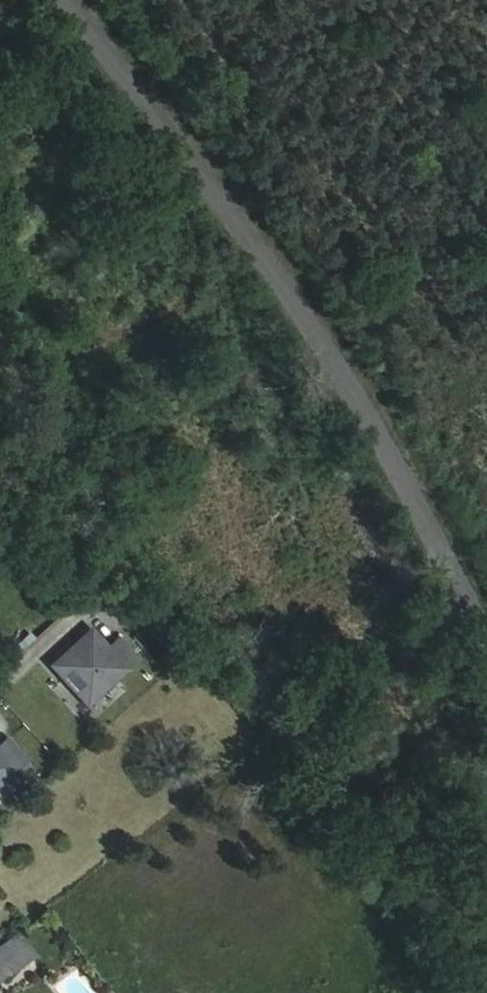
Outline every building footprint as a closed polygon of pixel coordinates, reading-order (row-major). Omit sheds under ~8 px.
[(52,666),(87,704),(137,660),(119,640),(108,650),(91,631),(52,666)] [(26,760),(8,740),(0,747),(0,783),(26,760)] [(19,934),(0,948),(0,980),(35,955),(19,934)]
